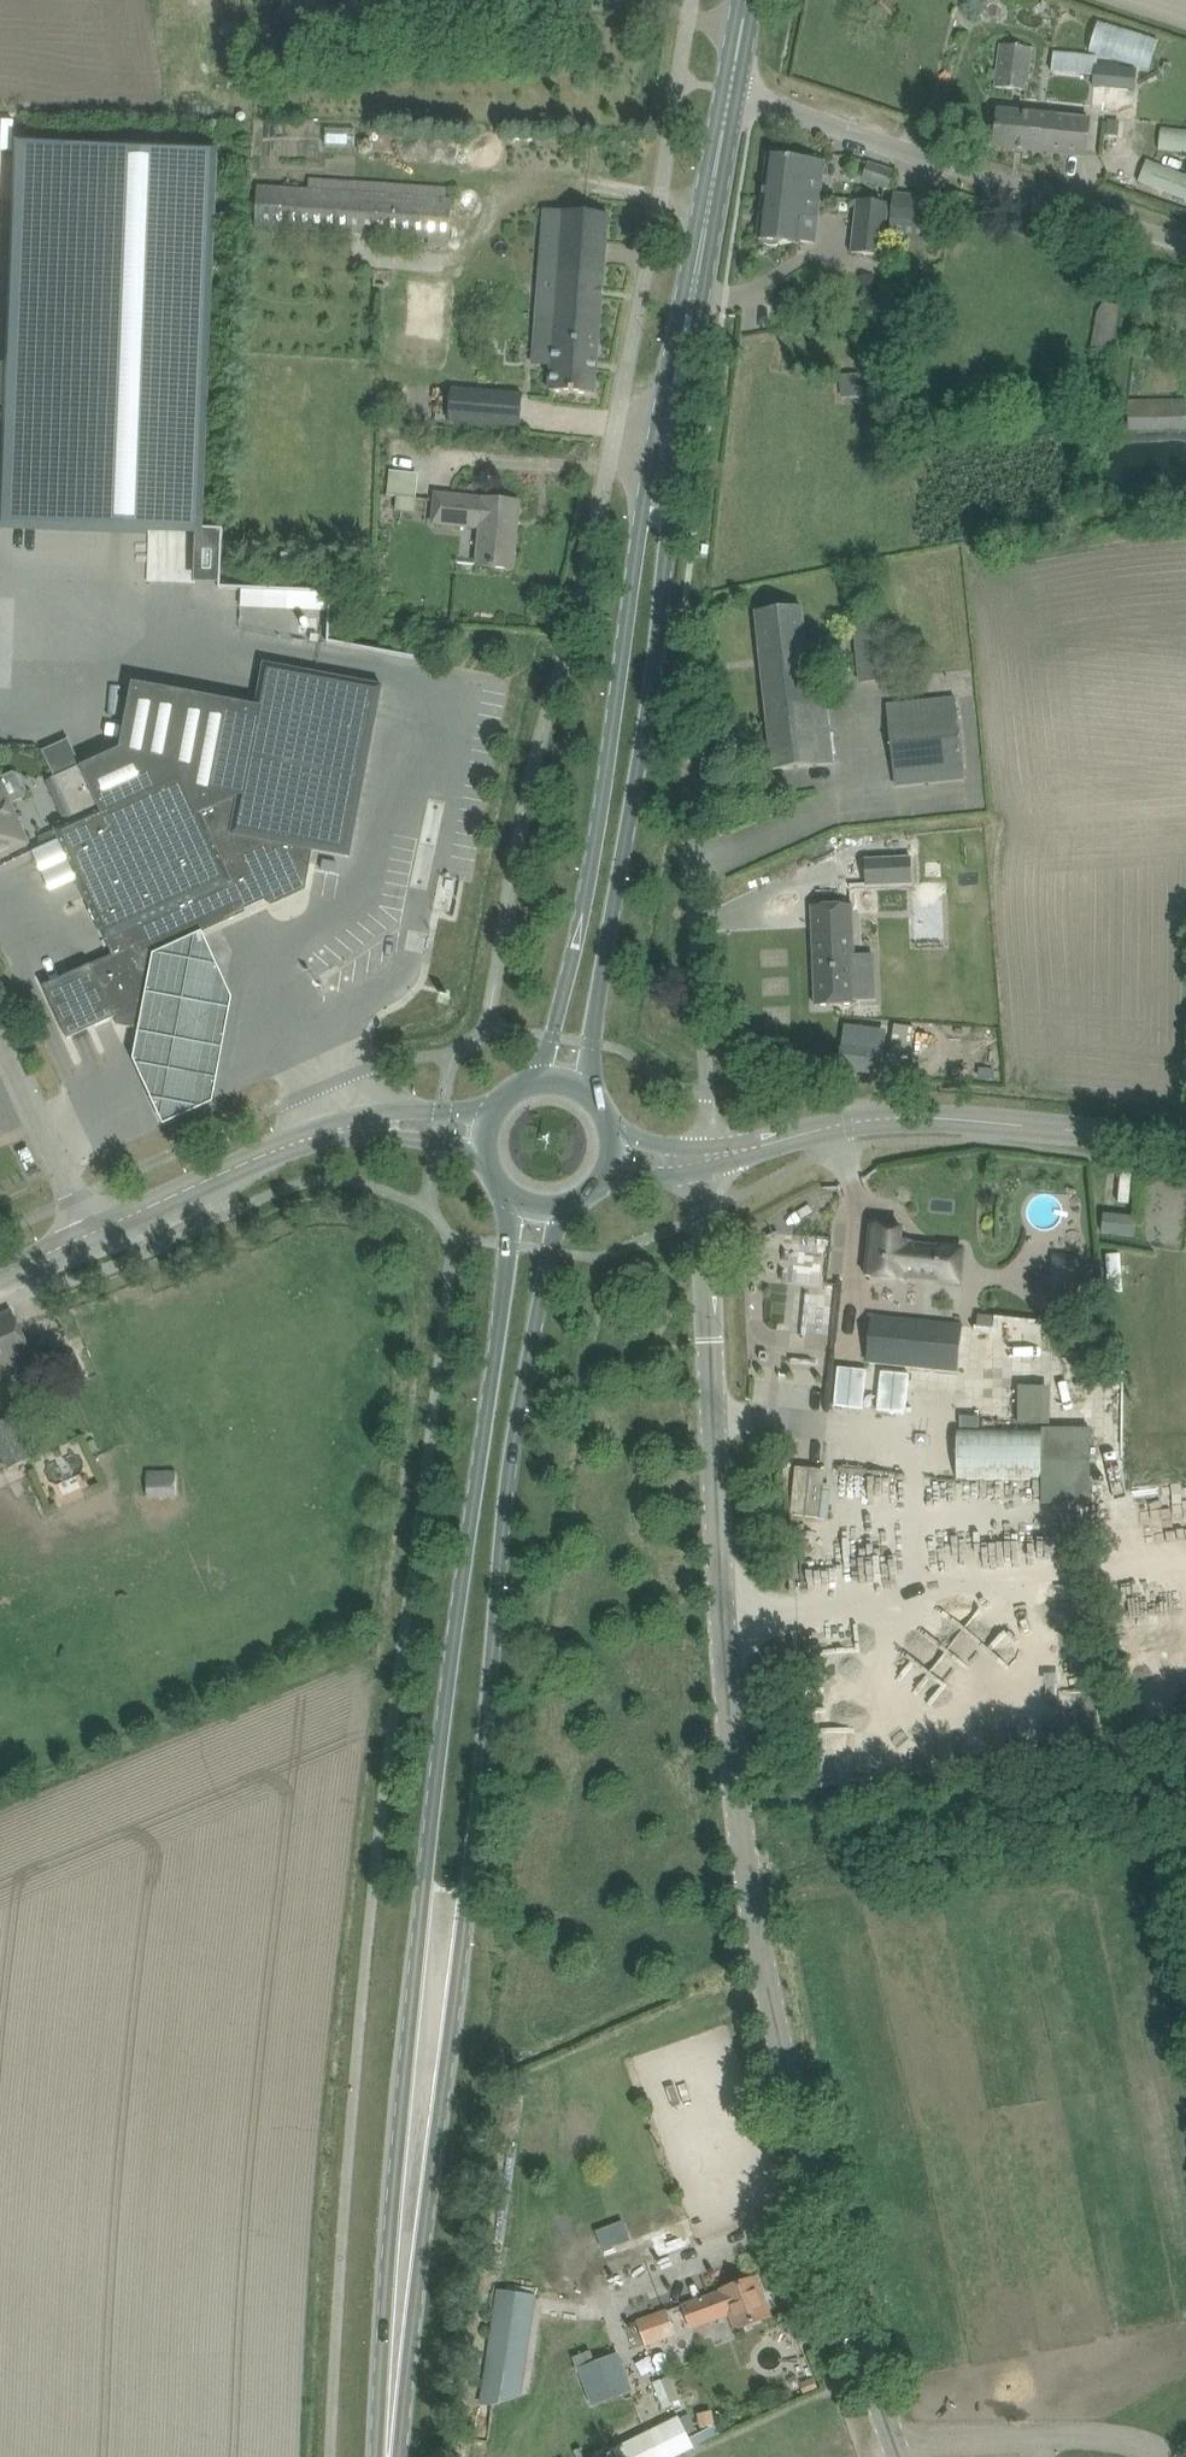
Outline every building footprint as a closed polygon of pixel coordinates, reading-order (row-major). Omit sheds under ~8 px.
[(873,9),(885,22),(896,13),(885,0),(884,0),(873,9)] [(1158,39),(1100,21),(1091,51),(1149,68),(1158,39)] [(995,88),(1027,92),(1032,48),(1001,45),(995,88)] [(1052,71),(1095,75),(1096,66),(1097,55),(1053,51),(1052,71)] [(1095,75),(1094,88),(1135,91),(1137,70),(1096,66),(1095,75)] [(1088,98),(1088,74),(1065,75),(1066,99),(1088,98)] [(999,112),(997,123),(995,146),(1087,156),(1090,122),(999,112)] [(1185,153),(1185,130),(1161,128),(1159,150),(1185,153)] [(19,146),(4,524),(199,531),(214,153),(19,146)] [(768,154),(763,199),(795,203),(796,193),(821,196),(824,162),(826,162),(826,161),(816,159),(817,155),(804,154),(804,158),(768,154)] [(1139,182),(1140,183),(1185,200),(1185,174),(1147,159),(1139,182)] [(896,173),(868,163),(863,180),(890,189),(896,173)] [(259,227),(430,240),(429,248),(447,250),(448,241),(449,241),(452,203),(261,190),(259,227)] [(795,203),(763,199),(758,239),(765,240),(764,243),(766,245),(767,245),(769,246),(772,246),(774,246),(775,246),(778,245),(779,245),(779,242),(799,244),(799,241),(815,243),(821,196),(796,193),(795,203)] [(894,194),(891,225),(894,226),(924,229),(927,229),(930,198),(894,194)] [(852,252),(882,256),(889,203),(858,199),(852,252)] [(545,211),(535,346),(537,346),(554,347),(550,391),(571,392),(595,394),(609,215),(547,211),(545,211)] [(399,364),(442,367),(447,290),(404,287),(399,364)] [(861,377),(842,378),(843,396),(862,395),(861,377)] [(452,389),(450,422),(521,427),(523,394),(452,389)] [(377,397),(376,414),(393,415),(394,398),(377,397)] [(1129,430),(1185,429),(1185,400),(1128,401),(1129,430)] [(915,453),(895,455),(897,470),(917,468),(915,453)] [(390,470),(387,495),(400,496),(402,472),(390,470)] [(477,566),(487,567),(513,569),(519,502),(436,494),(433,523),(469,527),(469,525),(481,526),(477,566)] [(316,547),(316,560),(331,560),(331,547),(316,547)] [(282,551),(281,560),(291,560),(291,552),(282,551)] [(326,609),(327,588),(236,586),(236,606),(326,609)] [(802,606),(780,609),(756,611),(773,770),(833,763),(820,643),(806,644),(802,606)] [(891,680),(885,624),(854,627),(859,683),(891,680)] [(113,955),(44,986),(68,1039),(114,1018),(116,1025),(140,1029),(154,955),(246,913),(244,909),(265,900),(266,891),(283,884),(287,886),(308,876),(313,850),(350,857),(382,686),(359,681),(265,663),(257,705),(133,682),(120,749),(82,766),(81,766),(55,777),(75,821),(56,830),(113,955)] [(911,702),(887,704),(896,785),(965,777),(957,697),(911,702)] [(29,842),(0,778),(0,855),(29,842)] [(912,858),(865,859),(866,885),(913,883),(912,858)] [(853,905),(812,906),(816,1005),(856,1004),(853,905)] [(233,1002),(201,931),(151,954),(131,1061),(162,1126),(214,1101),(233,1002)] [(892,1053),(911,1055),(914,1027),(895,1024),(892,1053)] [(846,1026),(844,1042),(840,1068),(881,1074),(884,1048),(875,1046),(877,1030),(846,1026)] [(1102,1235),(1134,1238),(1137,1219),(1104,1215),(1102,1235)] [(867,1276),(940,1283),(943,1250),(901,1245),(902,1229),(872,1226),(867,1276)] [(828,1237),(795,1233),(785,1323),(794,1324),(795,1311),(809,1313),(808,1321),(830,1323),(834,1283),(823,1282),(828,1237)] [(1055,1255),(1051,1295),(1076,1297),(1079,1257),(1055,1255)] [(5,1367),(10,1377),(37,1364),(13,1310),(0,1316),(0,1370),(5,1367)] [(871,1315),(867,1362),(958,1372),(963,1324),(871,1315)] [(978,1315),(977,1326),(993,1328),(994,1317),(978,1315)] [(794,1358),(795,1378),(816,1378),(816,1358),(794,1358)] [(1019,1387),(1019,1424),(1050,1424),(1050,1387),(1019,1387)] [(7,1471),(33,1458),(13,1417),(0,1424),(0,1456),(7,1471)] [(1042,1428),(1042,1503),(1092,1503),(1092,1428),(1042,1428)] [(813,1504),(813,1467),(795,1467),(796,1504),(813,1504)] [(177,1497),(177,1470),(148,1471),(148,1498),(177,1497)] [(601,2249),(627,2239),(619,2219),(593,2229),(601,2249)] [(755,2278),(733,2286),(682,2305),(690,2328),(730,2314),(735,2329),(769,2317),(755,2278)] [(487,2366),(482,2400),(494,2401),(522,2393),(526,2372),(538,2291),(500,2285),(487,2366)] [(677,2333),(668,2310),(638,2322),(646,2345),(677,2333)] [(590,2353),(574,2359),(592,2408),(621,2397),(607,2359),(594,2363),(590,2353)] [(815,2377),(801,2383),(805,2393),(819,2387),(815,2377)] [(614,2448),(618,2456),(664,2456),(650,2430),(614,2448)]
